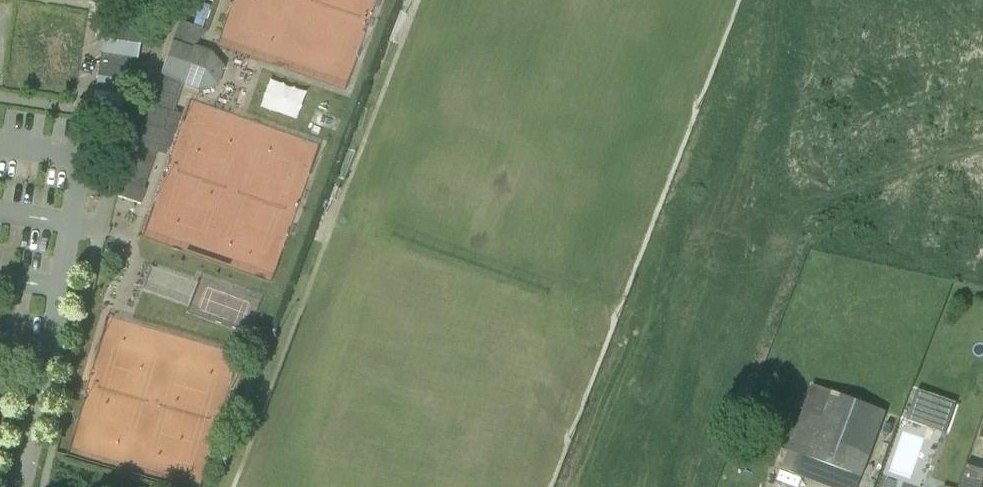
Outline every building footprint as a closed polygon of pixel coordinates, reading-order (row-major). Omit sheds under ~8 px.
[(179,21),(149,107),(138,137),(117,197),(137,204),(140,205),(145,190),(143,190),(170,112),(173,113),(182,86),(193,90),(196,91),(200,90),(217,87),(224,68),(211,52),(194,47),(200,29),(198,28),(179,21)] [(141,33),(104,28),(95,90),(132,96),(141,33)] [(272,79),(263,106),(302,120),(311,93),(272,79)] [(814,385),(782,467),(797,473),(804,457),(861,479),(887,413),(816,385),(814,385)] [(918,390),(911,422),(951,431),(958,399),(918,390)] [(959,486),(982,486),(982,472),(967,466),(959,486)]
